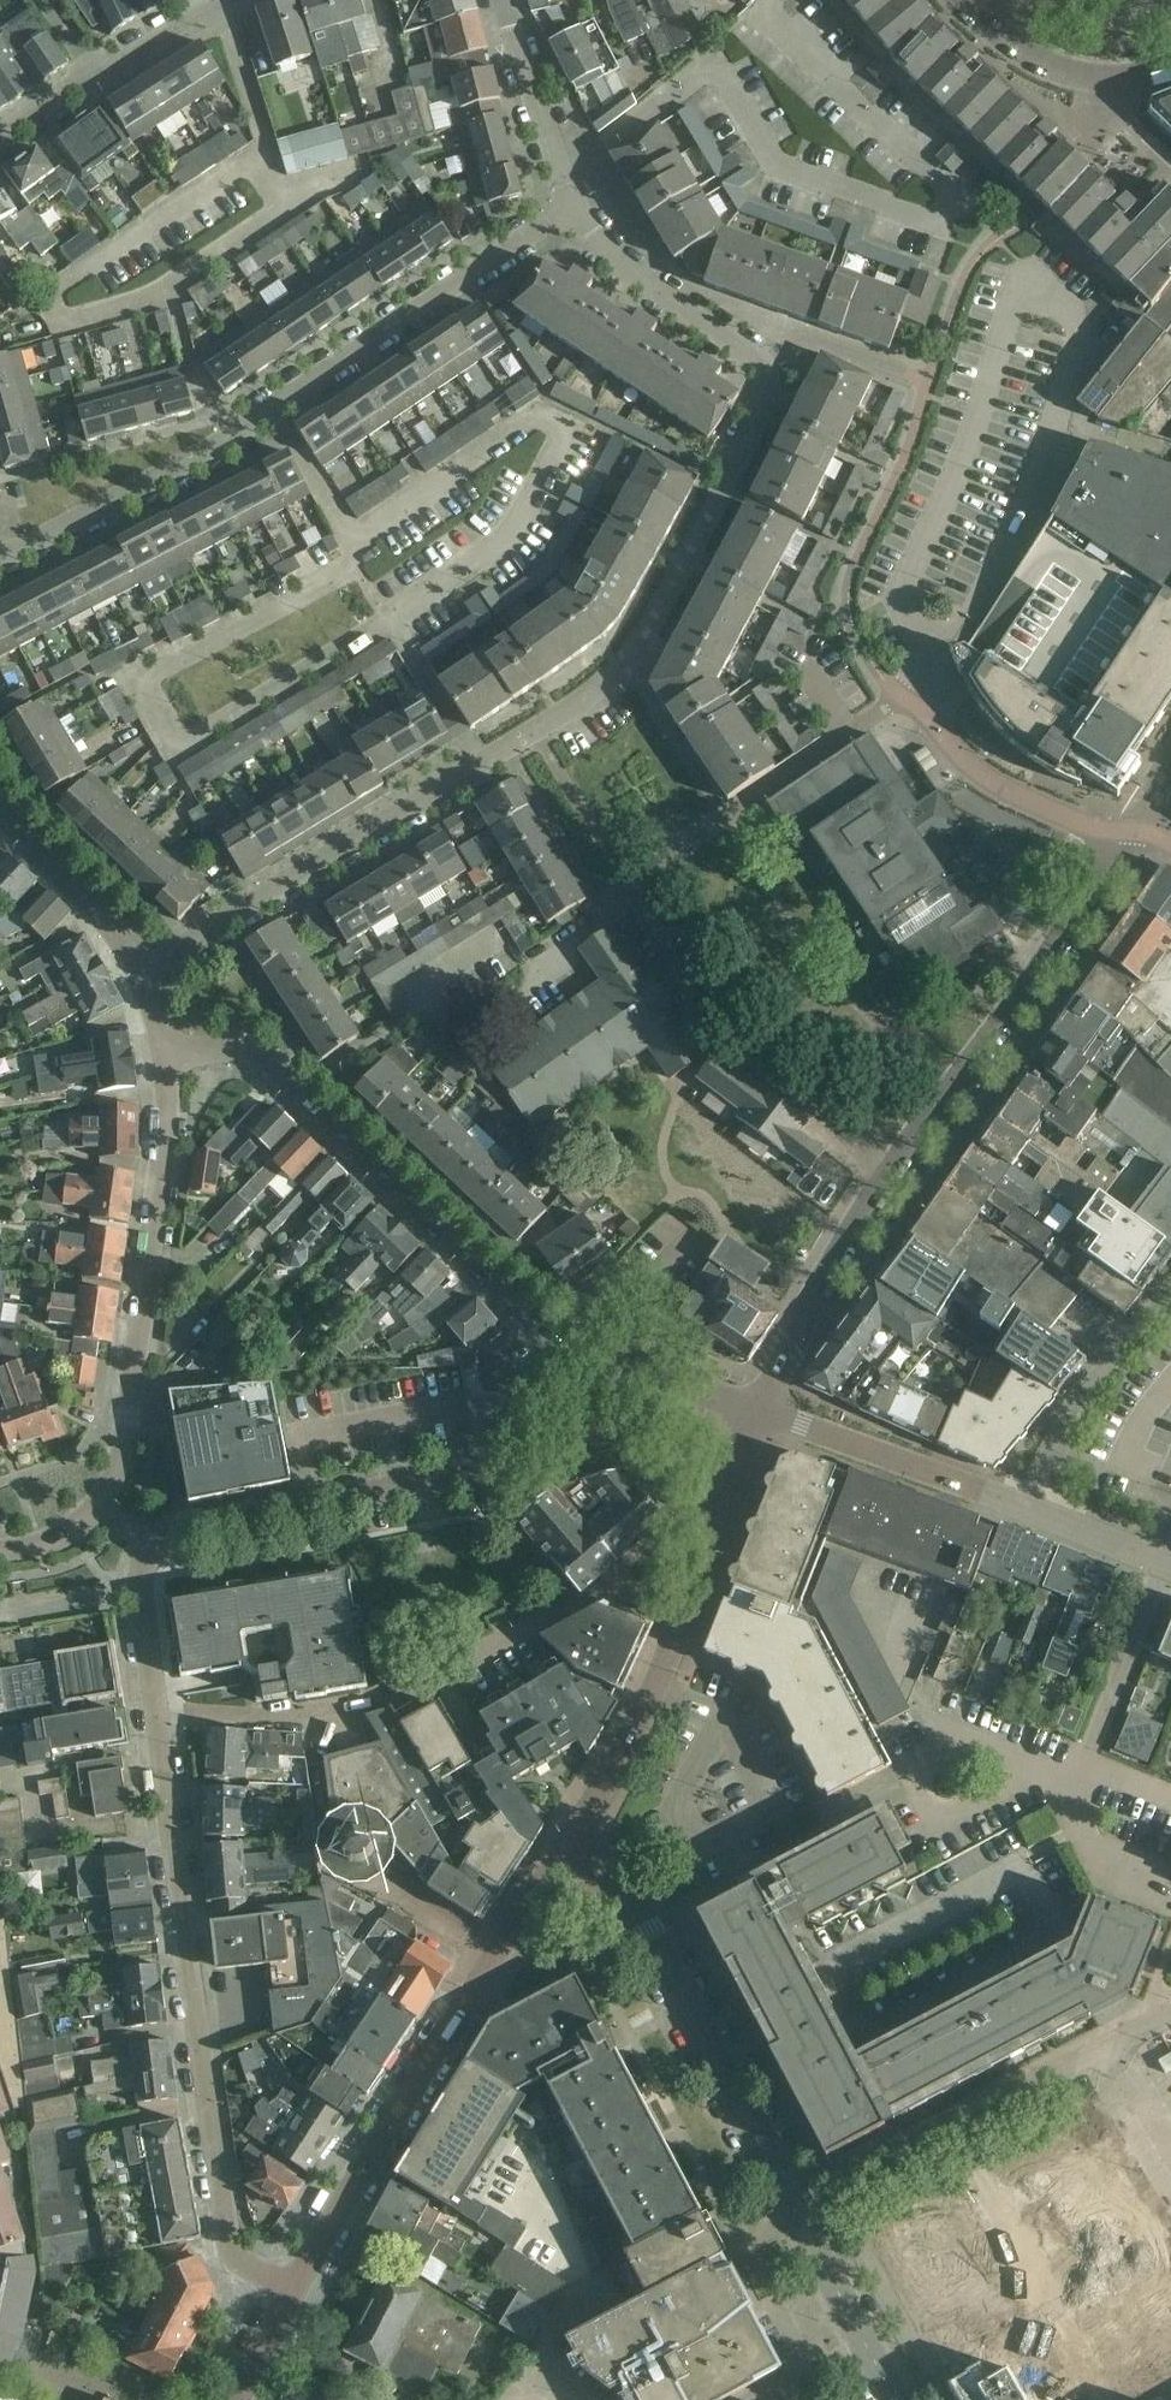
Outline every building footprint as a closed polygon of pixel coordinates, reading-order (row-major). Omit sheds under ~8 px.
[(106,26),(110,35),(138,16),(130,0),(74,0),(93,30),(98,26),(104,23),(106,26)] [(144,12),(168,0),(138,0),(144,12)] [(331,0),(299,0),(316,52),(343,43),(342,39),(331,0)] [(343,43),(348,58),(353,74),(367,70),(362,53),(352,21),(366,17),(361,0),(331,0),(342,39),(343,43)] [(399,15),(421,8),(419,0),(393,0),(395,3),(399,15)] [(421,8),(399,15),(404,34),(443,24),(442,23),(477,13),(474,0),(419,0),(421,8)] [(547,0),(528,0),(531,7),(531,10),(532,12),(549,8),(547,0)] [(609,8),(625,42),(648,31),(632,0),(608,0),(609,8)] [(663,21),(665,25),(664,26),(676,49),(703,33),(682,0),(654,0),(663,21)] [(844,1),(836,8),(859,34),(867,28),(879,42),(891,57),(932,22),(934,20),(917,0),(843,0),(844,1)] [(309,56),(292,1),(259,11),(277,66),(309,56)] [(487,49),(477,13),(442,23),(443,24),(451,59),(487,49)] [(21,52),(42,82),(68,64),(47,34),(34,15),(18,25),(15,21),(0,31),(0,33),(16,56),(17,55),(21,52)] [(561,64),(591,49),(605,43),(594,22),(593,23),(581,29),(573,33),(551,43),(559,61),(561,64)] [(958,125),(971,137),(1010,97),(974,62),(979,57),(968,47),(963,52),(932,22),(891,57),(894,60),(892,62),(910,79),(918,87),(911,94),(937,119),(944,112),(958,125)] [(859,34),(871,48),(879,42),(867,28),(859,34)] [(9,105),(33,89),(12,58),(16,56),(0,33),(0,93),(9,105)] [(871,48),(880,59),(887,67),(892,62),(894,60),(891,57),(879,42),(871,48)] [(201,43),(177,58),(202,96),(226,81),(201,43)] [(615,99),(629,89),(619,69),(616,62),(614,59),(605,43),(591,49),(561,64),(564,71),(572,85),(573,85),(576,91),(604,77),(615,99)] [(627,57),(616,62),(619,69),(622,74),(633,68),(627,57)] [(154,72),(179,111),(202,96),(177,58),(154,72)] [(885,69),(887,67),(880,59),(868,71),(876,79),(885,69)] [(409,69),(414,89),(424,87),(450,80),(445,60),(409,69)] [(910,79),(892,62),(887,67),(885,69),(893,76),(903,86),(910,79)] [(455,127),(499,115),(499,114),(501,114),(498,100),(500,100),(492,69),(452,79),(460,109),(448,112),(452,127),(455,127)] [(876,79),(883,86),(893,76),(885,69),(876,79)] [(131,87),(156,126),(179,111),(154,72),(131,87)] [(903,86),(911,94),(918,87),(910,79),(903,86)] [(132,141),(156,126),(131,87),(108,102),(132,141)] [(366,124),(374,148),(426,134),(425,135),(412,87),(391,93),(397,116),(366,124)] [(437,131),(424,87),(414,89),(422,120),(426,135),(437,131)] [(635,101),(629,89),(589,119),(592,125),(598,133),(635,101)] [(9,105),(0,93),(0,112),(9,105)] [(1152,101),(1150,113),(1170,134),(1170,93),(1152,101)] [(991,170),(1004,183),(1011,176),(1024,188),(1038,201),(1048,211),(1087,170),(1076,160),(1052,137),(1057,132),(1047,122),(1042,127),(1010,97),(971,137),(985,150),(998,163),(991,170)] [(100,106),(88,116),(87,115),(87,114),(76,121),(77,122),(78,123),(77,123),(105,162),(121,151),(129,161),(139,153),(130,139),(126,142),(100,106)] [(686,126),(697,120),(689,106),(678,113),(686,126)] [(958,125),(944,112),(937,119),(951,132),(958,125)] [(499,115),(455,127),(462,154),(507,142),(499,115)] [(697,120),(686,126),(694,139),(705,133),(697,120)] [(105,162),(77,123),(54,140),(79,175),(78,176),(90,193),(99,186),(90,173),(93,172),(105,162)] [(347,155),(340,130),(340,131),(338,124),(277,141),(288,173),(347,156),(347,155)] [(347,155),(374,148),(366,124),(340,130),(347,155)] [(740,297),(759,244),(723,232),(658,125),(610,154),(675,260),(681,256),(681,257),(681,256),(689,271),(692,274),(706,279),(704,284),(740,297)] [(951,132),(956,137),(964,145),(971,137),(958,125),(951,132)] [(230,140),(238,151),(248,145),(240,133),(230,140)] [(705,133),(694,139),(702,152),(713,146),(705,133)] [(946,148),(954,155),(964,145),(956,137),(946,148)] [(972,152),(978,157),(985,150),(971,137),(964,145),(972,152)] [(228,157),(238,151),(230,140),(221,146),(228,157)] [(469,181),(514,169),(507,142),(462,154),(469,181)] [(972,152),(964,145),(954,155),(962,163),(972,152)] [(713,146),(702,152),(710,165),(721,159),(713,146)] [(54,171),(37,148),(4,171),(29,205),(44,194),(49,200),(61,191),(65,196),(78,213),(91,203),(74,178),(76,177),(65,161),(63,163),(64,164),(54,171)] [(946,148),(936,158),(944,166),(954,155),(946,148)] [(190,156),(194,163),(202,174),(213,167),(202,149),(190,156)] [(978,157),(991,170),(998,163),(985,150),(978,157)] [(729,172),(741,164),(735,154),(722,161),(729,172)] [(962,163),(954,155),(944,166),(952,173),(962,163)] [(401,164),(407,174),(419,166),(412,156),(401,164)] [(721,159),(710,165),(718,178),(729,172),(722,161),(721,159)] [(202,174),(194,163),(184,169),(191,181),(202,174)] [(409,177),(407,174),(401,164),(392,170),(401,182),(409,177)] [(407,174),(409,177),(414,183),(425,176),(419,166),(407,174)] [(182,187),(191,181),(184,169),(175,175),(182,187)] [(521,195),(514,169),(469,181),(477,208),(521,195)] [(741,186),(754,178),(748,169),(735,177),(741,186)] [(1140,211),(1125,197),(1120,202),(1087,170),(1048,211),(1062,224),(1075,237),(1068,244),(1089,264),(1095,269),(1102,262),(1115,275),(1128,288),(1141,274),(1145,271),(1155,260),(1170,243),(1170,193),(1163,186),(1140,211)] [(1004,183),(1009,187),(1017,195),(1024,188),(1011,176),(1004,183)] [(728,194),(737,188),(741,186),(735,177),(722,185),(728,194)] [(149,187),(158,201),(165,196),(155,182),(149,187)] [(352,192),(360,203),(370,197),(362,185),(352,192)] [(1017,195),(1009,187),(1000,197),(1008,205),(1017,195)] [(728,194),(739,212),(746,202),(737,188),(728,194)] [(0,222),(20,250),(31,242),(41,256),(57,244),(30,207),(20,214),(3,192),(0,194),(0,193),(0,222)] [(350,210),(360,203),(352,192),(343,198),(350,210)] [(93,197),(93,202),(99,211),(104,212),(109,208),(110,202),(104,194),(98,193),(93,197)] [(755,218),(758,207),(746,202),(739,212),(755,218)] [(403,218),(429,256),(452,241),(427,203),(403,218)] [(758,207),(755,218),(767,222),(770,211),(758,207)] [(770,211),(767,222),(781,227),(785,216),(770,211)] [(1062,224),(1048,211),(1041,218),(1049,226),(1055,231),(1062,224)] [(302,215),(313,232),(323,225),(315,214),(306,220),(302,215)] [(313,232),(302,215),(279,230),(290,247),(313,232)] [(795,232),(799,221),(785,216),(781,227),(795,232)] [(381,234),(406,272),(429,256),(403,218),(381,234)] [(1036,224),(1044,231),(1049,226),(1041,218),(1036,224)] [(841,236),(846,223),(835,219),(830,233),(841,236)] [(809,237),(813,226),(799,221),(795,232),(809,237)] [(474,232),(468,223),(455,232),(461,241),(474,232)] [(848,238),(860,242),(865,228),(853,224),(848,238)] [(1044,231),(1036,224),(1031,229),(1039,237),(1044,231)] [(1055,231),(1068,244),(1075,237),(1062,224),(1055,231)] [(813,226),(809,237),(823,242),(827,231),(813,226)] [(290,247),(279,230),(256,246),(268,262),(290,247)] [(827,231),(823,242),(837,247),(841,236),(830,233),(827,231)] [(65,254),(72,264),(100,244),(92,234),(65,254)] [(384,287),(406,272),(381,234),(358,249),(384,287)] [(858,255),(862,243),(860,242),(848,238),(844,250),(858,255)] [(877,248),(862,243),(858,255),(873,260),(877,248)] [(1137,326),(1165,291),(1164,290),(1170,282),(1170,243),(1155,260),(1145,271),(1141,274),(1128,288),(1121,295),(1120,297),(1111,305),(1137,326)] [(908,298),(759,244),(740,297),(889,350),(901,319),(901,318),(908,298)] [(20,302),(31,293),(33,292),(28,286),(17,271),(4,251),(0,246),(0,275),(20,302)] [(268,262),(256,246),(260,251),(251,257),(247,252),(234,261),(245,278),(268,262)] [(873,260),(887,265),(891,253),(877,248),(873,260)] [(361,302),(384,287),(358,249),(335,264),(361,302)] [(887,265),(901,270),(906,258),(891,253),(887,265)] [(906,258),(901,270),(916,276),(917,272),(920,264),(906,258)] [(245,278),(234,261),(220,271),(223,276),(214,282),(222,293),(245,278)] [(1115,275),(1102,262),(1095,269),(1108,282),(1115,275)] [(567,279),(544,263),(514,308),(708,440),(738,395),(715,379),(721,370),(702,357),(696,367),(650,336),(657,326),(638,313),(631,323),(586,292),(592,282),(573,270),(567,279)] [(312,280),(338,318),(361,302),(335,264),(312,280)] [(527,282),(519,271),(482,296),(489,308),(527,282)] [(916,276),(908,298),(901,318),(901,319),(924,327),(941,280),(917,272),(916,276)] [(1108,282),(1113,287),(1121,295),(1128,288),(1115,275),(1108,282)] [(315,333),(338,318),(312,280),(290,295),(315,333)] [(222,293),(214,282),(204,289),(212,300),(222,293)] [(1164,290),(1165,291),(1137,326),(1129,337),(1076,403),(1098,420),(1130,379),(1170,326),(1170,282),(1164,290)] [(1121,295),(1113,287),(1103,298),(1111,306),(1111,305),(1120,297),(1121,295)] [(267,311),(293,349),(315,333),(290,295),(267,311)] [(182,305),(186,320),(197,317),(193,303),(182,305)] [(478,305),(455,320),(481,358),(504,342),(478,305)] [(494,314),(501,324),(512,316),(506,307),(494,314)] [(171,332),(165,310),(154,313),(160,335),(171,332)] [(244,326),(270,364),(293,349),(267,311),(244,326)] [(458,374),(481,358),(455,320),(432,336),(458,374)] [(247,379),(270,364),(244,326),(222,341),(247,379)] [(1132,427),(1170,381),(1170,326),(1130,379),(1098,420),(1130,430),(1131,427),(1132,427)] [(113,332),(117,345),(128,342),(124,329),(113,332)] [(551,379),(518,331),(509,337),(543,386),(551,379)] [(117,345),(113,332),(102,335),(106,348),(117,345)] [(410,351),(435,389),(458,374),(432,336),(410,351)] [(57,356),(53,341),(42,344),(46,359),(57,356)] [(224,395),(247,379),(222,341),(198,357),(224,395)] [(75,358),(70,344),(60,347),(64,361),(75,358)] [(27,377),(20,350),(0,356),(0,385),(27,377)] [(413,404),(435,389),(410,351),(387,367),(413,404)] [(872,379),(822,354),(751,497),(802,522),(872,379)] [(413,404),(387,367),(364,382),(390,420),(413,404)] [(64,383),(60,368),(50,371),(54,386),(64,383)] [(181,368),(154,375),(167,420),(194,412),(181,368)] [(167,420),(154,375),(128,383),(140,427),(167,420)] [(0,385),(0,414),(35,404),(27,377),(0,385)] [(517,411),(540,395),(528,377),(515,386),(520,392),(509,400),(517,411)] [(1170,442),(1170,381),(1132,427),(1134,430),(1134,431),(1170,442)] [(342,397),(367,435),(390,420),(364,382),(342,397)] [(140,427),(128,383),(101,390),(114,434),(140,427)] [(597,404),(556,384),(550,396),(591,417),(597,404)] [(87,442),(114,434),(101,390),(74,398),(87,442)] [(898,408),(904,395),(894,390),(888,403),(898,408)] [(319,413),(345,451),(367,435),(342,397),(319,413)] [(493,402),(482,410),(491,422),(502,415),(493,402)] [(888,403),(881,417),(891,422),(898,408),(888,403)] [(0,414),(0,442),(42,430),(35,404),(0,414)] [(75,421),(71,407),(60,409),(65,424),(75,421)] [(705,461),(600,409),(595,418),(700,471),(705,461)] [(471,442),(494,427),(491,422),(482,410),(460,425),(471,442)] [(345,451),(319,413),(296,428),(321,466),(345,451)] [(881,417),(874,430),(885,435),(891,422),(881,417)] [(42,430),(0,442),(0,451),(5,470),(49,457),(42,430)] [(874,430),(868,444),(878,449),(885,435),(874,430)] [(82,448),(78,434),(68,437),(72,451),(82,448)] [(447,434),(437,440),(445,452),(454,445),(447,434)] [(618,455),(625,442),(614,436),(607,449),(618,455)] [(435,458),(445,452),(437,440),(428,447),(435,458)] [(1051,517),(1053,518),(1170,598),(1170,468),(1089,443),(1088,447),(1051,517)] [(868,444),(861,457),(871,462),(876,452),(878,449),(868,444)] [(607,449),(600,463),(611,469),(618,455),(607,449)] [(871,462),(884,469),(889,458),(876,452),(871,462)] [(289,453),(264,466),(286,507),(310,494),(289,453)] [(646,453),(570,591),(618,620),(662,544),(696,479),(646,453)] [(600,463),(593,476),(604,482),(611,469),(600,463)] [(402,465),(392,471),(399,483),(409,476),(402,465)] [(261,519),(286,507),(264,466),(240,479),(261,519)] [(861,485),(862,483),(868,472),(857,466),(850,480),(861,485)] [(382,478),(369,486),(381,504),(403,488),(399,483),(392,471),(382,478)] [(862,483),(875,489),(881,478),(868,472),(862,483)] [(593,476),(586,490),(597,496),(604,482),(593,476)] [(216,491),(237,532),(261,519),(240,479),(216,491)] [(850,480),(843,494),(854,499),(861,485),(850,480)] [(358,519),(381,504),(369,486),(354,495),(345,501),(354,514),(354,513),(358,519)] [(579,504),(584,493),(571,486),(566,497),(579,504)] [(586,490),(584,493),(579,504),(589,509),(597,496),(586,490)] [(191,504),(213,545),(237,532),(216,491),(191,504)] [(843,494),(836,507),(847,513),(854,499),(843,494)] [(576,509),(563,502),(558,512),(571,519),(576,509)] [(191,504),(167,517),(188,557),(213,545),(191,504)] [(790,569),(807,536),(748,504),(671,647),(720,673),(780,563),(790,569)] [(836,507),(829,521),(841,527),(847,513),(836,507)] [(579,528),(586,515),(576,509),(571,519),(569,522),(579,528)] [(167,517),(143,529),(164,570),(188,557),(167,517)] [(1053,518),(968,646),(950,653),(952,658),(956,668),(958,673),(961,678),(966,688),(969,693),(972,699),(976,704),(980,710),(984,715),(988,720),(996,730),(1004,738),(1007,741),(1010,744),(1017,750),(1021,753),(1028,759),(1041,767),(1047,771),(1057,776),(1063,780),(1070,783),(1080,787),(1086,776),(1117,797),(1139,764),(1131,758),(1170,698),(1170,598),(1053,518)] [(841,527),(829,521),(823,535),(834,540),(841,527)] [(569,522),(561,535),(571,540),(579,528),(569,522)] [(118,542),(140,583),(164,570),(143,529),(118,542)] [(339,549),(332,535),(323,540),(330,554),(339,549)] [(561,535),(554,548),(563,553),(571,540),(561,535)] [(824,559),(831,547),(820,541),(813,554),(824,559)] [(94,555),(115,595),(140,583),(118,542),(94,555)] [(262,551),(269,566),(279,561),(271,546),(262,551)] [(554,548),(547,560),(556,566),(563,553),(554,548)] [(813,554),(806,566),(817,572),(824,559),(813,554)] [(91,608),(115,595),(94,555),(70,568),(91,608)] [(284,562),(290,574),(300,569),(294,557),(284,562)] [(547,560),(543,567),(537,571),(544,581),(549,577),(556,566),(547,560)] [(290,574),(284,562),(273,568),(280,580),(290,574)] [(806,566),(799,579),(810,584),(817,572),(806,566)] [(70,568),(45,580),(67,621),(91,608),(70,568)] [(532,589),(544,581),(537,571),(525,580),(532,589)] [(799,579),(793,591),(804,597),(810,584),(799,579)] [(21,593),(42,634),(67,621),(45,580),(21,593)] [(525,580),(513,588),(520,598),(532,589),(525,580)] [(252,594),(246,583),(235,588),(241,600),(252,594)] [(489,606),(499,599),(490,587),(481,594),(489,606)] [(241,600),(235,588),(225,593),(231,605),(241,600)] [(508,606),(520,598),(513,588),(501,597),(508,606)] [(570,591),(439,682),(471,729),(542,681),(603,637),(618,620),(570,591)] [(793,591),(786,604),(797,610),(803,599),(804,597),(793,591)] [(0,604),(0,612),(18,646),(42,634),(21,593),(0,604)] [(484,609),(476,596),(466,603),(474,615),(484,609)] [(489,606),(496,615),(508,606),(501,597),(499,599),(489,606)] [(797,610),(814,619),(820,608),(803,599),(797,610)] [(197,608),(186,613),(193,625),(203,620),(197,608)] [(478,627),(491,619),(484,609),(474,615),(471,617),(478,627)] [(789,628),(791,629),(797,618),(782,610),(777,621),(788,627),(789,628)] [(0,612),(0,656),(18,646),(0,612)] [(193,625),(186,613),(176,618),(183,631),(193,625)] [(471,617),(459,626),(466,636),(478,627),(471,617)] [(791,629),(805,636),(811,625),(797,618),(791,629)] [(777,621),(770,634),(781,640),(788,627),(777,621)] [(459,626),(446,634),(453,644),(466,636),(459,626)] [(148,633),(138,638),(144,651),(155,645),(148,633)] [(446,634),(433,643),(440,653),(453,644),(446,634)] [(770,634),(763,647),(774,653),(781,640),(770,634)] [(144,651),(138,638),(128,644),(134,656),(144,651)] [(397,651),(390,639),(378,647),(385,659),(397,651)] [(433,643),(421,651),(427,662),(440,653),(433,643)] [(716,681),(720,673),(671,647),(650,686),(674,721),(721,689),(716,681)] [(763,647),(756,660),(767,666),(774,653),(763,647)] [(105,671),(98,658),(89,663),(96,676),(105,671)] [(59,665),(65,677),(76,672),(69,660),(59,665)] [(756,660),(749,673),(760,679),(767,666),(756,660)] [(354,661),(343,668),(350,680),(362,673),(354,661)] [(55,683),(65,677),(59,665),(49,671),(50,673),(55,683)] [(350,680),(343,668),(331,676),(338,688),(350,680)] [(771,692),(784,683),(778,674),(765,683),(771,692)] [(92,685),(87,675),(73,682),(78,691),(92,685)] [(765,683),(752,692),(758,701),(768,694),(771,692),(765,683)] [(12,695),(17,704),(31,696),(26,687),(12,695)] [(774,769),(721,689),(674,721),(728,800),(774,769)] [(334,706),(326,694),(314,702),(321,714),(334,706)] [(758,701),(766,712),(775,706),(768,694),(758,701)] [(12,695),(0,702),(0,715),(17,704),(12,695)] [(425,696),(401,711),(428,755),(452,740),(425,696)] [(4,721),(18,745),(57,722),(43,698),(4,721)] [(121,716),(133,709),(127,698),(115,706),(121,716)] [(766,712),(773,723),(783,717),(775,706),(766,712)] [(139,718),(133,709),(121,716),(127,725),(139,718)] [(428,755),(401,711),(378,725),(404,769),(428,755)] [(291,716),(279,723),(286,735),(298,728),(291,716)] [(773,723),(781,735),(790,728),(783,717),(773,723)] [(32,769),(72,745),(57,722),(18,745),(32,769)] [(274,742),(286,735),(279,723),(267,730),(274,742)] [(404,769),(378,725),(353,740),(359,750),(360,750),(381,783),(382,783),(404,769)] [(781,735),(789,746),(798,740),(790,728),(781,735)] [(807,746),(820,737),(814,728),(801,737),(807,746)] [(766,803),(797,849),(900,779),(869,734),(769,802),(769,801),(766,803)] [(789,746),(795,755),(807,746),(801,737),(798,740),(789,746)] [(244,744),(232,752),(239,764),(251,756),(244,744)] [(72,745),(32,769),(47,793),(86,769),(72,745)] [(913,755),(925,772),(937,764),(926,747),(913,755)] [(127,757),(122,748),(109,756),(114,765),(127,757)] [(360,750),(359,750),(336,764),(363,808),(388,793),(382,783),(381,783),(360,750)] [(239,764),(232,752),(220,759),(228,771),(239,764)] [(216,778),(224,773),(217,761),(208,766),(216,778)] [(160,780),(170,769),(165,762),(154,770),(160,780)] [(336,764),(312,778),(339,822),(363,808),(336,764)] [(216,778),(208,766),(201,770),(208,783),(216,778)] [(178,782),(170,769),(160,780),(166,790),(178,782)] [(58,806),(78,826),(110,792),(89,773),(58,806)] [(204,785),(197,773),(185,780),(192,792),(204,785)] [(339,822),(312,778),(289,793),(316,837),(339,822)] [(491,829),(535,802),(520,778),(476,805),(491,829)] [(900,779),(797,849),(900,1000),(939,974),(942,977),(967,961),(964,957),(1003,930),(940,838),(960,824),(938,791),(918,805),(900,779)] [(98,845),(130,811),(110,792),(78,826),(98,845)] [(289,793),(266,807),(292,851),(316,837),(289,793)] [(505,852),(549,826),(535,802),(491,829),(505,852)] [(195,823),(204,813),(200,806),(189,813),(195,823)] [(266,807),(242,821),(269,865),(292,851),(266,807)] [(118,863),(150,830),(130,811),(98,845),(118,863)] [(212,826),(204,813),(195,823),(201,833),(212,826)] [(464,826),(457,816),(444,824),(450,834),(464,826)] [(245,880),(269,865),(242,821),(218,836),(245,880)] [(519,876),(563,849),(549,826),(505,852),(519,876)] [(415,842),(442,886),(466,871),(439,827),(415,842)] [(118,863),(138,882),(169,849),(150,830),(118,863)] [(1043,857),(1045,858),(1048,857),(1050,856),(1052,854),(1053,852),(1054,850),(1054,848),(1053,845),(1052,843),(1050,842),(1048,841),(1045,840),(1043,840),(1041,841),(1039,843),(1038,844),(1037,847),(1036,849),(1037,851),(1037,853),(1039,855),(1041,857),(1043,857)] [(478,853),(471,841),(459,848),(466,860),(478,853)] [(391,856),(418,900),(442,886),(415,842),(391,856)] [(158,901),(189,868),(169,849),(138,882),(158,901)] [(533,899),(578,872),(563,849),(519,876),(533,899)] [(7,854),(0,861),(0,898),(12,909),(37,882),(7,854)] [(395,915),(418,900),(391,856),(368,870),(395,915)] [(1164,866),(1135,906),(1170,932),(1170,870),(1164,866)] [(488,879),(480,867),(468,875),(475,887),(488,879)] [(210,887),(189,868),(158,901),(178,921),(210,887)] [(344,885),(371,929),(395,915),(368,870),(344,885)] [(592,896),(578,872),(533,899),(548,923),(592,896)] [(239,884),(233,874),(220,882),(226,892),(239,884)] [(347,944),(349,947),(354,955),(364,949),(357,937),(371,929),(344,885),(320,899),(347,944)] [(31,906),(21,917),(19,915),(17,912),(0,919),(0,939),(29,926),(44,941),(70,913),(46,890),(31,906)] [(513,911),(506,899),(494,906),(501,918),(513,911)] [(318,934),(330,927),(321,913),(315,902),(302,911),(305,916),(302,917),(313,936),(318,934)] [(1135,906),(1101,954),(1109,960),(1102,970),(1170,1034),(1170,932),(1135,906)] [(465,924),(472,936),(484,929),(477,917),(465,924)] [(239,949),(255,972),(299,945),(282,920),(239,949)] [(460,943),(472,936),(465,924),(453,931),(460,943)] [(338,939),(330,927),(318,934),(325,946),(338,939)] [(643,977),(609,929),(579,950),(602,981),(486,1063),(533,1129),(649,1048),(671,1079),(680,1072),(700,1058),(666,1010),(670,1007),(647,975),(643,977)] [(533,944),(526,932),(514,939),(521,951),(533,944)] [(55,966),(62,978),(99,957),(98,957),(96,958),(84,935),(19,972),(25,983),(55,966)] [(299,945),(255,972),(270,995),(314,968),(299,945)] [(418,953),(425,965),(437,958),(430,945),(418,953)] [(357,959),(354,955),(349,947),(337,954),(345,966),(357,959)] [(413,972),(425,965),(418,953),(406,960),(413,972)] [(110,979),(99,957),(62,978),(68,989),(23,1014),(28,1025),(30,1024),(42,1019),(44,1017),(110,979)] [(363,970),(370,982),(383,975),(375,963),(363,970)] [(1159,1066),(1170,1049),(1170,1034),(1102,970),(1098,967),(1082,995),(1080,993),(1078,996),(1128,1035),(1157,1064),(1159,1066)] [(285,1018),(329,991),(314,968),(270,995),(285,1018)] [(392,991),(383,975),(370,982),(380,998),(392,991)] [(122,1004),(109,981),(111,980),(110,979),(44,1017),(42,1019),(27,1026),(33,1037),(50,1028),(82,1011),(88,1022),(101,1015),(122,1004)] [(329,991),(285,1018),(300,1041),(344,1013),(329,991)] [(1159,1066),(1157,1064),(1128,1035),(1078,996),(1073,992),(1044,1033),(1104,1077),(1111,1082),(1170,1129),(1170,1078),(1159,1066)] [(405,1011),(397,999),(385,1006),(393,1018),(405,1011)] [(344,1013),(300,1041),(316,1064),(359,1036),(344,1013)] [(435,1048),(444,1038),(431,1025),(419,1033),(435,1048)] [(23,1027),(7,1032),(11,1043),(27,1038),(23,1027)] [(1111,1082),(1104,1077),(1044,1033),(1029,1054),(1035,1058),(1034,1059),(1060,1080),(1087,1100),(1084,1104),(1097,1113),(1135,1143),(1161,1164),(1170,1171),(1170,1129),(1111,1082)] [(60,1057),(62,1071),(132,1060),(128,1034),(90,1040),(92,1052),(60,1057)] [(455,1048),(444,1038),(435,1048),(445,1058),(455,1048)] [(370,1116),(406,1079),(418,1066),(397,1046),(367,1064),(374,1072),(371,1075),(362,1066),(335,1083),(370,1116)] [(1159,1066),(1170,1078),(1170,1049),(1159,1066)] [(807,1123),(715,1054),(697,1080),(740,1111),(736,1117),(765,1139),(785,1154),(786,1152),(810,1170),(823,1152),(799,1133),(807,1123)] [(132,1060),(62,1071),(46,1074),(48,1089),(96,1081),(98,1093),(136,1087),(132,1060)] [(474,1087),(484,1076),(474,1066),(463,1077),(474,1087)] [(1008,1096),(1045,1122),(1081,1148),(1114,1173),(1135,1143),(1097,1113),(1084,1104),(1043,1074),(1040,1078),(1035,1075),(1034,1077),(1025,1071),(1008,1096)] [(505,1095),(484,1076),(474,1087),(484,1096),(494,1106),(505,1095)] [(426,1098),(406,1079),(370,1116),(390,1135),(426,1098)] [(1045,1122),(1008,1096),(991,1119),(1051,1161),(1105,1200),(1123,1179),(1114,1173),(1081,1148),(1045,1122)] [(446,1116),(426,1098),(390,1135),(410,1154),(446,1116)] [(44,1127),(44,1137),(70,1132),(137,1132),(138,1106),(100,1106),(100,1116),(70,1116),(70,1117),(44,1127)] [(227,1117),(198,1144),(197,1149),(190,1192),(215,1196),(221,1151),(237,1166),(260,1143),(271,1154),(296,1128),(273,1106),(262,1117),(255,1109),(241,1124),(247,1130),(244,1133),(227,1117)] [(508,1131),(517,1121),(507,1111),(497,1121),(508,1131)] [(430,1173),(466,1135),(446,1116),(410,1154),(430,1173)] [(1105,1200),(1051,1161),(991,1119),(959,1166),(1066,1243),(1072,1247),(1141,1296),(1159,1275),(1158,1275),(1170,1257),(1170,1248),(1105,1200)] [(518,1140),(528,1150),(537,1139),(517,1121),(508,1131),(518,1140)] [(272,1184),(286,1198),(299,1185),(295,1181),(322,1153),(299,1130),(270,1161),(208,1226),(220,1238),(249,1208),(272,1184)] [(70,1132),(44,1137),(44,1147),(100,1148),(100,1158),(137,1158),(137,1132),(70,1132)] [(486,1154),(466,1135),(430,1173),(450,1192),(486,1154)] [(532,1147),(551,1165),(561,1154),(541,1136),(537,1140),(537,1139),(528,1150),(532,1147)] [(1114,1173),(1123,1179),(1105,1200),(1170,1248),(1170,1171),(1161,1164),(1135,1143),(1114,1173)] [(470,1211),(506,1173),(486,1154),(450,1192),(470,1211)] [(571,1164),(561,1154),(551,1165),(561,1174),(571,1164)] [(299,1185),(286,1198),(272,1213),(261,1225),(272,1235),(309,1196),(320,1206),(348,1177),(326,1156),(299,1185)] [(1051,1264),(1057,1269),(1072,1247),(1066,1243),(959,1166),(943,1189),(980,1215),(1006,1233),(1051,1264)] [(65,1191),(132,1198),(135,1174),(98,1169),(96,1179),(67,1175),(45,1175),(44,1189),(65,1191)] [(490,1230),(526,1192),(506,1173),(470,1211),(490,1230)] [(582,1175),(569,1189),(590,1209),(603,1195),(582,1175)] [(373,1200),(351,1180),(294,1239),(305,1249),(332,1220),(344,1231),(373,1200)] [(943,1189),(909,1238),(963,1276),(983,1290),(1012,1310),(1051,1264),(1006,1233),(980,1215),(943,1189)] [(128,1224),(132,1198),(65,1191),(63,1205),(92,1209),(91,1219),(128,1224)] [(526,1192),(490,1230),(511,1249),(522,1237),(546,1211),(526,1192)] [(337,1275),(346,1283),(399,1226),(379,1207),(352,1235),(364,1247),(337,1275)] [(583,1215),(560,1232),(590,1274),(613,1258),(583,1215)] [(640,1229),(630,1219),(620,1230),(630,1240),(640,1229)] [(421,1247),(399,1226),(346,1283),(354,1292),(382,1263),(394,1275),(421,1247)] [(43,1233),(41,1248),(57,1250),(123,1258),(127,1233),(89,1228),(88,1238),(43,1233)] [(590,1274),(560,1232),(537,1248),(546,1261),(522,1237),(511,1249),(544,1280),(554,1273),(567,1290),(590,1274)] [(877,1279),(875,1282),(936,1321),(963,1276),(909,1238),(908,1238),(909,1238),(903,1246),(902,1247),(900,1249),(886,1268),(885,1268),(884,1271),(878,1279),(877,1279)] [(244,1244),(238,1250),(247,1259),(253,1253),(244,1244)] [(302,1247),(296,1244),(289,1244),(283,1251),(281,1254),(282,1261),(288,1266),(289,1269),(301,1268),(301,1265),(305,1260),(305,1252),(302,1247)] [(1141,1296),(1072,1247),(1057,1269),(1084,1288),(1124,1317),(1141,1296)] [(120,1283),(123,1258),(57,1250),(41,1248),(39,1262),(84,1268),(83,1278),(120,1283)] [(365,1313),(366,1314),(376,1323),(393,1305),(404,1316),(403,1317),(413,1327),(437,1313),(425,1299),(449,1274),(424,1250),(365,1313)] [(1084,1288),(1057,1269),(1051,1264),(1012,1310),(1047,1333),(1084,1288)] [(4,1303),(8,1274),(0,1273),(0,1303),(4,1303)] [(716,1300),(686,1279),(658,1320),(665,1326),(682,1339),(690,1344),(699,1349),(709,1354),(718,1358),(735,1363),(740,1355),(749,1361),(762,1341),(761,1340),(771,1326),(777,1315),(758,1302),(728,1282),(716,1300)] [(950,1363),(972,1376),(983,1350),(947,1327),(936,1321),(875,1282),(860,1302),(888,1322),(884,1326),(925,1357),(930,1352),(950,1363)] [(49,1309),(115,1318),(119,1293),(81,1288),(80,1298),(51,1294),(49,1309)] [(983,1290),(967,1315),(1007,1341),(996,1358),(999,1360),(1014,1370),(1035,1384),(1056,1397),(1057,1396),(1059,1394),(1059,1393),(1070,1380),(1073,1378),(1072,1377),(1073,1377),(1084,1364),(1086,1361),(1070,1350),(1047,1333),(1012,1310),(983,1290)] [(419,1366),(461,1364),(462,1364),(473,1356),(467,1349),(496,1323),(475,1298),(461,1310),(457,1305),(442,1318),(437,1313),(413,1327),(412,1327),(387,1343),(393,1354),(413,1346),(421,1339),(437,1329),(444,1323),(465,1347),(455,1350),(455,1348),(417,1357),(419,1366)] [(860,1302),(859,1304),(839,1330),(861,1346),(860,1348),(885,1367),(894,1374),(893,1376),(902,1382),(902,1384),(907,1378),(921,1360),(925,1357),(884,1326),(888,1322),(860,1302)] [(25,1335),(26,1326),(1,1322),(4,1303),(0,1303),(0,1332),(25,1335)] [(115,1318),(49,1309),(46,1324),(76,1328),(74,1342),(98,1346),(98,1341),(112,1343),(115,1318)] [(376,1323),(366,1314),(340,1339),(334,1346),(346,1359),(380,1331),(379,1330),(380,1330),(377,1324),(376,1323)] [(249,1339),(232,1323),(199,1358),(216,1374),(249,1339)] [(807,1385),(860,1410),(868,1397),(880,1376),(878,1375),(885,1367),(860,1348),(861,1346),(839,1330),(805,1376),(807,1385)] [(0,1332),(0,1346),(2,1352),(1,1352),(33,1440),(40,1437),(42,1443),(64,1435),(57,1416),(51,1418),(34,1372),(25,1375),(20,1362),(11,1335),(25,1336),(25,1335),(0,1332)] [(502,1333),(503,1333),(502,1332),(482,1348),(473,1356),(462,1364),(461,1365),(474,1435),(521,1426),(516,1398),(514,1398),(502,1333)] [(68,1371),(72,1342),(56,1340),(53,1358),(57,1359),(56,1369),(68,1371)] [(98,1346),(74,1342),(72,1342),(68,1371),(66,1387),(92,1391),(97,1359),(96,1359),(98,1346)] [(986,1468),(994,1471),(999,1465),(1002,1466),(1007,1460),(1005,1457),(1020,1440),(1023,1441),(1028,1435),(1026,1432),(1047,1408),(1050,1409),(1055,1403),(1054,1400),(1056,1397),(1035,1384),(1014,1370),(999,1360),(996,1358),(983,1350),(972,1376),(961,1401),(940,1447),(948,1450),(948,1454),(955,1457),(957,1455),(977,1464),(977,1467),(984,1470),(986,1468)] [(33,1440),(1,1352),(0,1352),(0,1394),(5,1408),(0,1410),(0,1424),(9,1449),(33,1440)] [(860,1410),(885,1422),(902,1384),(902,1382),(893,1376),(894,1374),(885,1367),(878,1375),(880,1376),(868,1397),(860,1410)] [(930,1388),(907,1378),(902,1384),(885,1422),(910,1433),(928,1396),(926,1396),(930,1388)] [(290,1476),(274,1386),(194,1391),(170,1392),(190,1502),(265,1488),(264,1480),(290,1476)] [(96,1392),(66,1388),(63,1404),(93,1408),(96,1392)] [(961,1401),(930,1388),(926,1396),(928,1396),(910,1433),(940,1447),(961,1401)] [(780,1460),(730,1588),(734,1589),(778,1606),(797,1614),(826,1538),(848,1476),(835,1471),(836,1469),(796,1453),(780,1460)] [(641,1499),(621,1470),(553,1488),(516,1520),(580,1593),(665,1519),(654,1507),(641,1499)] [(850,1472),(848,1476),(826,1538),(970,1592),(988,1551),(986,1550),(993,1530),(978,1524),(980,1519),(850,1472)] [(1003,1596),(1007,1589),(1028,1536),(1029,1535),(1001,1524),(990,1552),(988,1551),(970,1592),(964,1606),(960,1614),(957,1621),(954,1628),(953,1630),(965,1635),(981,1595),(974,1592),(977,1586),(1003,1596)] [(1028,1536),(1007,1589),(1014,1592),(1018,1581),(1038,1589),(1039,1587),(1055,1546),(1028,1536)] [(1070,1599),(1086,1558),(1059,1548),(1043,1588),(1039,1587),(1038,1589),(1018,1641),(1029,1646),(1050,1592),(1070,1599)] [(1086,1558),(1070,1599),(1042,1669),(1066,1678),(1078,1650),(1067,1646),(1075,1628),(1079,1630),(1086,1611),(1092,1613),(1098,1597),(1104,1600),(1116,1570),(1086,1558)] [(367,1687),(348,1573),(169,1602),(181,1677),(210,1672),(245,1668),(241,1686),(253,1684),(252,1679),(260,1677),(264,1702),(295,1696),(295,1699),(367,1687)] [(725,1601),(704,1653),(764,1677),(828,1799),(891,1765),(822,1632),(814,1637),(773,1620),(778,1606),(734,1589),(729,1603),(725,1601)] [(658,1624),(653,1622),(605,1600),(542,1640),(579,1671),(626,1692),(658,1624)] [(964,1606),(951,1600),(948,1609),(960,1614),(964,1606)] [(1170,1604),(1150,1653),(1170,1661),(1170,1604)] [(960,1614),(948,1609),(945,1616),(957,1621),(960,1614)] [(957,1621),(945,1616),(941,1623),(954,1628),(957,1621)] [(954,1628),(941,1623),(938,1631),(950,1636),(953,1630),(954,1628)] [(70,1717),(68,1704),(119,1696),(119,1698),(123,1697),(114,1642),(110,1643),(110,1645),(55,1654),(56,1666),(1,1675),(0,1670),(0,1713),(41,1707),(43,1722),(70,1717)] [(996,1648),(990,1663),(1004,1668),(1010,1654),(996,1648)] [(955,1662),(942,1656),(933,1679),(947,1684),(955,1662)] [(460,1743),(472,1764),(490,1794),(486,1796),(487,1797),(492,1802),(494,1805),(518,1838),(532,1847),(538,1837),(544,1827),(513,1782),(538,1767),(539,1768),(555,1759),(554,1757),(579,1742),(587,1756),(604,1729),(603,1729),(619,1702),(612,1697),(612,1695),(582,1681),(575,1685),(564,1666),(480,1715),(487,1727),(460,1743)] [(1147,1693),(1136,1689),(1131,1701),(1142,1706),(1147,1693)] [(436,1818),(428,1822),(441,1843),(441,1844),(449,1858),(454,1866),(452,1869),(459,1875),(498,1899),(529,1852),(532,1847),(518,1838),(494,1805),(486,1810),(479,1809),(474,1811),(471,1807),(477,1804),(458,1772),(472,1764),(460,1743),(459,1743),(436,1704),(402,1724),(392,1707),(390,1708),(424,1767),(450,1809),(436,1818)] [(1083,1712),(1066,1705),(1056,1727),(1073,1735),(1083,1712)] [(364,1715),(381,1743),(416,1801),(428,1822),(450,1809),(424,1767),(390,1708),(364,1715)] [(70,1717),(43,1722),(28,1725),(31,1746),(25,1747),(28,1766),(55,1762),(53,1753),(59,1752),(59,1753),(125,1742),(122,1720),(115,1721),(113,1712),(115,1711),(115,1710),(70,1717)] [(22,1725),(0,1728),(0,1744),(25,1740),(22,1725)] [(291,1758),(302,1759),(301,1734),(207,1729),(206,1753),(277,1758),(291,1758)] [(379,1839),(383,1835),(384,1834),(416,1801),(381,1743),(324,1759),(332,1810),(338,1830),(341,1827),(345,1824),(349,1823),(353,1822),(357,1822),(361,1822),(365,1823),(369,1825),(373,1828),(376,1831),(378,1835),(379,1839)] [(277,1758),(206,1753),(204,1777),(228,1778),(244,1779),(244,1768),(291,1771),(291,1758),(277,1758)] [(124,1770),(122,1757),(77,1763),(81,1797),(92,1795),(95,1817),(128,1813),(122,1770),(124,1770)] [(64,1778),(38,1782),(40,1796),(52,1794),(66,1792),(64,1778)] [(204,1788),(204,1810),(278,1811),(278,1798),(245,1797),(245,1788),(204,1788)] [(310,1812),(307,1790),(297,1790),(296,1811),(310,1812)] [(66,1792),(52,1794),(56,1820),(69,1818),(66,1792)] [(0,1800),(0,1814),(22,1812),(20,1798),(0,1800)] [(416,1801),(384,1834),(385,1836),(420,1876),(418,1879),(422,1881),(429,1886),(428,1888),(452,1904),(475,1919),(477,1917),(482,1921),(483,1921),(484,1920),(496,1901),(497,1900),(498,1899),(459,1875),(452,1869),(454,1866),(449,1858),(441,1844),(441,1843),(428,1822),(416,1801)] [(701,1912),(697,1914),(699,1918),(713,1944),(727,1971),(733,1983),(737,1990),(751,2017),(755,2024),(770,2052),(771,2054),(779,2070),(780,2071),(789,2088),(789,2089),(797,2104),(798,2106),(807,2122),(808,2123),(816,2139),(816,2140),(826,2158),(848,2147),(850,2151),(865,2143),(863,2139),(885,2127),(884,2125),(892,2121),(893,2123),(897,2121),(926,2105),(927,2105),(955,2090),(963,2086),(992,2071),(993,2070),(1021,2055),(1029,2051),(1057,2036),(1058,2036),(1087,2020),(1091,2018),(1090,2015),(1128,1995),(1131,1996),(1132,1997),(1146,1962),(1147,1961),(1161,1926),(1160,1926),(1122,1910),(1121,1911),(1095,1901),(1089,1898),(1071,1941),(1054,1950),(942,2010),(855,2056),(801,1953),(789,1931),(805,1922),(807,1922),(808,1923),(810,1922),(809,1921),(904,1871),(904,1872),(906,1871),(898,1856),(896,1853),(911,1845),(889,1804),(843,1828),(841,1826),(822,1836),(824,1838),(795,1854),(794,1851),(775,1861),(776,1864),(758,1873),(756,1871),(733,1883),(738,1893),(708,1909),(701,1912)] [(278,1811),(204,1810),(204,1836),(245,1837),(245,1825),(278,1826),(278,1811)] [(0,1814),(0,1828),(23,1826),(22,1812),(0,1814)] [(341,1827),(338,1830),(334,1837),(332,1845),(333,1854),(337,1861),(343,1867),(351,1870),(359,1871),(367,1868),(374,1863),(379,1856),(380,1847),(379,1839),(378,1835),(376,1831),(373,1828),(369,1825),(365,1823),(361,1822),(357,1822),(353,1822),(349,1823),(345,1824),(341,1827)] [(0,1828),(0,1842),(24,1839),(23,1826),(0,1828)] [(0,1842),(0,1856),(2,1855),(26,1853),(24,1839),(0,1842)] [(276,1868),(294,1867),(293,1853),(274,1854),(243,1856),(242,1843),(205,1846),(207,1873),(276,1868)] [(65,1849),(26,1853),(2,1855),(4,1875),(30,1871),(30,1873),(67,1868),(65,1849)] [(85,1887),(149,1879),(146,1850),(104,1855),(86,1857),(88,1872),(83,1873),(85,1887)] [(295,1881),(294,1867),(276,1868),(207,1873),(209,1901),(212,1901),(213,1915),(246,1912),(244,1884),(295,1881)] [(112,1911),(152,1906),(149,1879),(85,1887),(87,1900),(109,1896),(112,1911)] [(440,1987),(434,1984),(446,1965),(441,1961),(441,1960),(380,1920),(363,1946),(352,1938),(363,1921),(348,1913),(355,1899),(337,1890),(330,1904),(328,1903),(332,1927),(339,1951),(340,1957),(351,1964),(349,1967),(355,1971),(354,1971),(356,1972),(355,1973),(372,1984),(369,1988),(418,2020),(440,1987)] [(309,2023),(312,2025),(343,1978),(340,1957),(339,1951),(332,1927),(328,1903),(327,1900),(260,1908),(261,1919),(215,1924),(220,1967),(266,1962),(274,2036),(309,2023)] [(1031,1912),(1028,1905),(1016,1911),(1020,1918),(1031,1912)] [(152,1906),(112,1911),(90,1914),(62,1919),(48,1922),(51,1940),(65,1938),(89,1933),(89,1935),(114,1932),(116,1947),(157,1943),(152,1906)] [(5,1919),(0,1921),(0,2066),(14,2110),(26,2108),(5,1919)] [(14,1978),(14,1979),(59,1972),(59,1970),(67,1969),(64,1954),(21,1961),(23,1977),(14,1978)] [(343,1978),(312,2025),(323,2033),(383,2069),(415,2021),(417,2022),(418,2020),(369,1988),(372,1984),(355,1973),(356,1972),(354,1971),(355,1971),(349,1967),(351,1964),(340,1957),(343,1978)] [(89,2005),(163,1995),(160,1965),(120,1970),(122,1983),(111,1984),(112,1988),(88,1991),(89,2005)] [(18,2009),(19,2020),(46,2015),(42,1993),(62,1989),(59,1972),(14,1979),(18,2009)] [(549,2084),(634,2247),(700,2213),(615,2051),(613,2047),(609,2049),(598,2027),(601,2025),(575,1976),(490,2021),(465,2061),(509,2086),(576,2051),(584,2066),(549,2084)] [(80,2008),(81,2019),(103,2016),(104,2031),(167,2024),(163,1995),(89,2005),(89,2006),(80,2008)] [(19,2021),(23,2064),(54,2057),(54,2056),(74,2052),(71,2036),(53,2039),(48,2015),(46,2015),(19,2020),(19,2021)] [(274,2036),(264,2040),(275,2055),(290,2079),(296,2084),(303,2089),(320,2064),(363,2092),(368,2096),(371,2091),(372,2092),(381,2079),(380,2078),(385,2071),(383,2069),(323,2033),(312,2025),(309,2023),(274,2036)] [(264,2040),(252,2044),(259,2062),(275,2055),(264,2040)] [(84,2086),(84,2088),(109,2083),(108,2078),(172,2070),(169,2041),(130,2045),(132,2058),(91,2063),(93,2085),(84,2086)] [(54,2057),(23,2064),(27,2100),(75,2090),(75,2089),(60,2092),(54,2057)] [(403,2179),(456,2212),(469,2190),(480,2172),(492,2154),(503,2136),(514,2117),(527,2096),(509,2086),(465,2061),(454,2080),(443,2098),(433,2113),(431,2116),(430,2118),(420,2135),(412,2148),(409,2153),(398,2171),(405,2175),(403,2179)] [(363,2092),(320,2064),(303,2089),(341,2113),(347,2116),(363,2092)] [(136,2091),(137,2104),(176,2099),(172,2070),(108,2078),(109,2083),(84,2088),(86,2099),(110,2094),(136,2091)] [(22,2245),(29,2244),(5,2170),(15,2166),(0,2120),(14,2116),(0,2074),(0,2252),(22,2245)] [(303,2089),(296,2084),(290,2079),(277,2099),(300,2114),(301,2112),(316,2122),(315,2124),(334,2136),(347,2116),(341,2113),(303,2089)] [(1008,2178),(1048,2245),(1170,2172),(1170,2089),(1168,2084),(1120,2112),(1123,2116),(1104,2127),(1101,2123),(1008,2178)] [(235,2087),(235,2096),(248,2095),(247,2086),(235,2087)] [(27,2100),(31,2136),(53,2131),(81,2125),(75,2090),(27,2100)] [(299,2144),(320,2157),(334,2136),(315,2124),(316,2122),(301,2112),(300,2114),(277,2099),(270,2104),(264,2098),(256,2106),(261,2122),(283,2137),(288,2131),(302,2140),(299,2144)] [(309,2174),(320,2157),(299,2144),(302,2140),(288,2131),(283,2137),(261,2122),(256,2106),(255,2107),(258,2120),(254,2117),(245,2132),(309,2174)] [(552,2124),(549,2116),(538,2120),(541,2128),(552,2124)] [(87,2148),(91,2167),(96,2196),(187,2180),(179,2120),(96,2135),(87,2148)] [(541,2128),(544,2135),(555,2131),(552,2124),(541,2128)] [(40,2242),(45,2267),(71,2262),(77,2261),(107,2256),(102,2231),(96,2196),(91,2167),(57,2172),(53,2131),(31,2136),(38,2204),(40,2242)] [(297,2175),(250,2145),(242,2157),(260,2168),(249,2186),(275,2203),(274,2204),(277,2207),(278,2205),(286,2210),(302,2185),(294,2179),(297,2175)] [(564,2166),(561,2157),(553,2160),(556,2169),(564,2166)] [(556,2169),(560,2178),(567,2175),(564,2166),(556,2169)] [(195,2239),(187,2180),(96,2196),(102,2231),(107,2256),(155,2247),(188,2240),(195,2239)] [(391,2182),(377,2208),(445,2244),(451,2231),(435,2223),(442,2211),(429,2204),(391,2182)] [(478,2226),(478,2227),(514,2249),(526,2229),(490,2207),(488,2210),(478,2226)] [(574,2219),(582,2216),(578,2207),(571,2210),(574,2219)] [(377,2208),(363,2235),(425,2268),(431,2256),(454,2269),(462,2256),(444,2245),(445,2244),(377,2208)] [(877,2256),(963,2399),(1019,2399),(1057,2377),(957,2209),(877,2256)] [(700,2213),(634,2247),(625,2252),(647,2294),(722,2254),(700,2213)] [(574,2219),(577,2228),(585,2226),(582,2216),(574,2219)] [(188,2240),(155,2247),(158,2260),(150,2262),(156,2276),(161,2274),(167,2288),(160,2302),(159,2304),(199,2324),(208,2307),(206,2302),(209,2296),(210,2284),(199,2261),(194,2259),(192,2260),(188,2240)] [(27,2260),(22,2245),(0,2252),(0,2375),(20,2342),(34,2274),(32,2259),(27,2260)] [(489,2273),(510,2287),(548,2310),(565,2283),(527,2258),(522,2255),(506,2245),(489,2273)] [(620,2399),(722,2399),(782,2368),(722,2254),(647,2294),(648,2295),(587,2327),(566,2338),(582,2370),(597,2381),(591,2389),(604,2399),(617,2399),(619,2399),(620,2399)] [(71,2262),(45,2267),(46,2284),(54,2283),(65,2288),(65,2285),(73,2275),(71,2262)] [(386,2275),(347,2351),(375,2366),(371,2374),(375,2385),(382,2389),(385,2384),(416,2399),(419,2399),(436,2367),(455,2377),(482,2325),(386,2275)] [(54,2283),(46,2284),(50,2314),(61,2312),(67,2303),(65,2288),(54,2283)] [(145,2330),(185,2351),(199,2324),(159,2304),(160,2302),(142,2293),(136,2305),(153,2314),(145,2330)] [(499,2325),(529,2342),(537,2327),(508,2310),(499,2325)] [(185,2351),(145,2330),(136,2347),(118,2338),(112,2349),(170,2379),(185,2351)]
